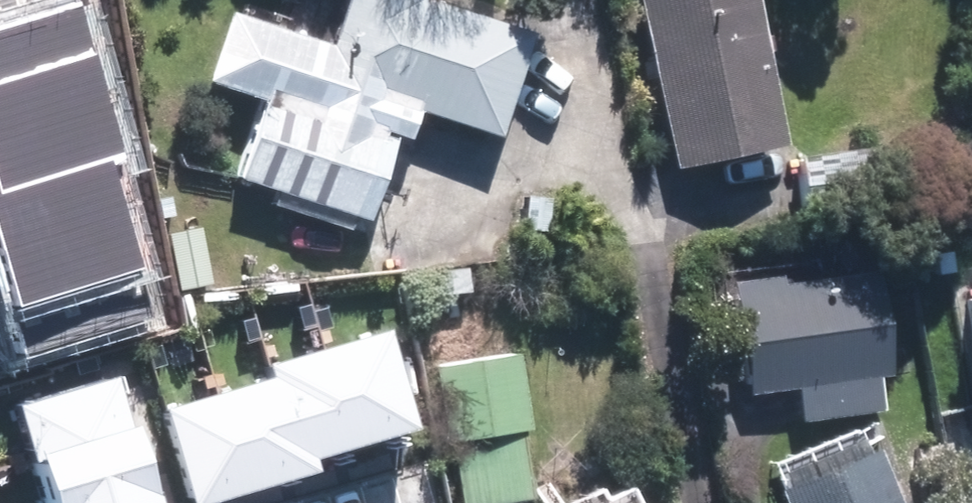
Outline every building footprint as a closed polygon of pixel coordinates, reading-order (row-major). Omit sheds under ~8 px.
[(22,357),(160,317),(115,161),(136,155),(91,0),(0,0),(0,281),(22,357)] [(538,29),(441,0),(352,0),(339,41),(233,8),(212,78),(272,96),(247,181),(376,220),(402,136),(417,140),(427,109),(506,133),(538,29)] [(763,0),(641,0),(678,164),(794,138),(763,0)] [(545,239),(549,207),(518,202),(513,234),(545,239)] [(812,265),(772,270),(774,285),(733,290),(734,300),(726,302),(738,403),(786,396),(790,430),(869,421),(865,387),(877,386),(863,283),(815,290),(812,265)] [(429,307),(460,303),(458,276),(426,280),(429,307)] [(187,502),(224,502),(323,472),(319,460),(414,431),(382,331),(274,364),(278,377),(159,414),(187,502)] [(421,371),(433,445),(442,443),(452,502),(518,502),(523,502),(512,433),(518,432),(506,357),(421,371)] [(39,502),(162,502),(126,378),(12,411),(39,502)] [(859,462),(849,467),(842,452),(768,483),(774,496),(762,502),(876,502),(859,462)] [(595,502),(621,502),(616,492),(595,502)]
